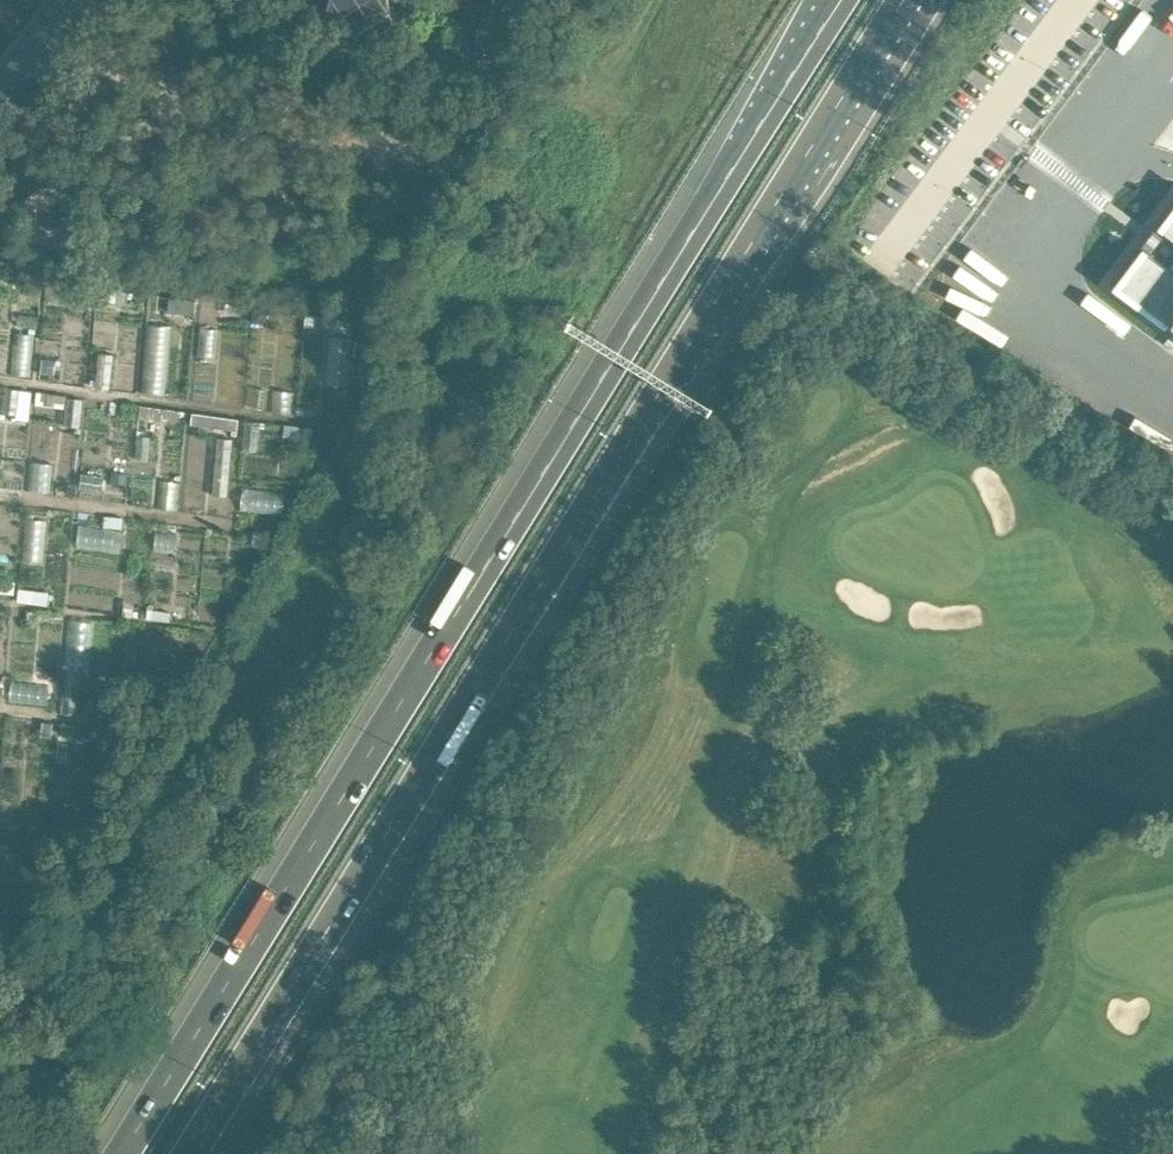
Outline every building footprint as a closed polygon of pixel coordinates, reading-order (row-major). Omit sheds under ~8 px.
[(0,75),(0,116),(12,124),(90,17),(67,0),(55,0),(0,75)] [(355,38),(386,16),(374,0),(342,0),(332,7),(355,38)] [(1119,286),(1172,327),(1172,215),(1119,286)]
